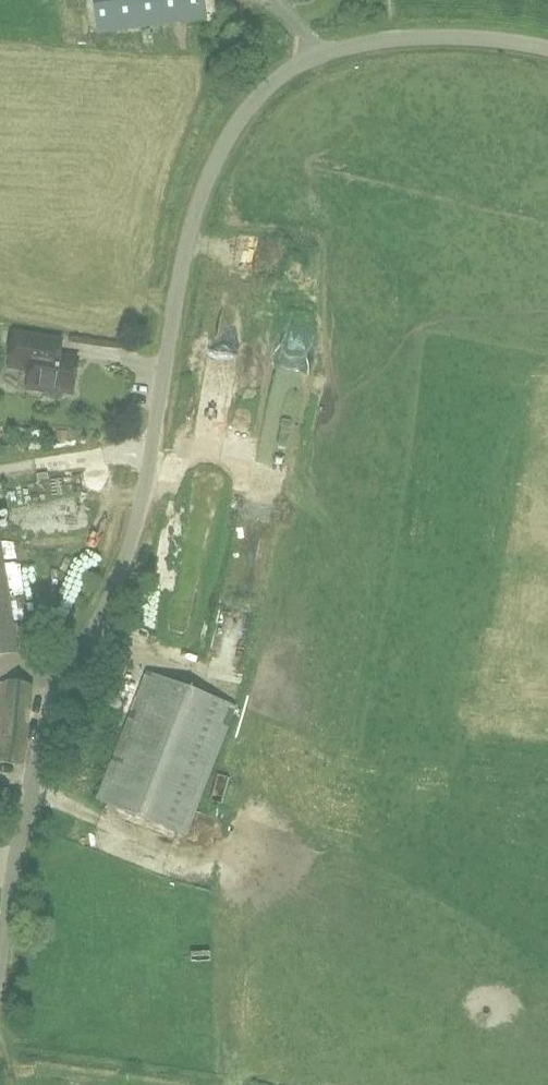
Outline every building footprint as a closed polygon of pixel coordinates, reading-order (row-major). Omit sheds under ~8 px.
[(206,18),(204,0),(93,0),(98,33),(206,18)] [(31,370),(28,388),(45,390),(46,388),(73,392),(78,360),(60,357),(62,341),(15,333),(9,366),(31,370)] [(19,651),(0,536),(0,654),(19,651)] [(186,834),(236,706),(147,671),(97,799),(186,834)] [(19,763),(31,684),(7,680),(0,684),(0,760),(19,763)]
